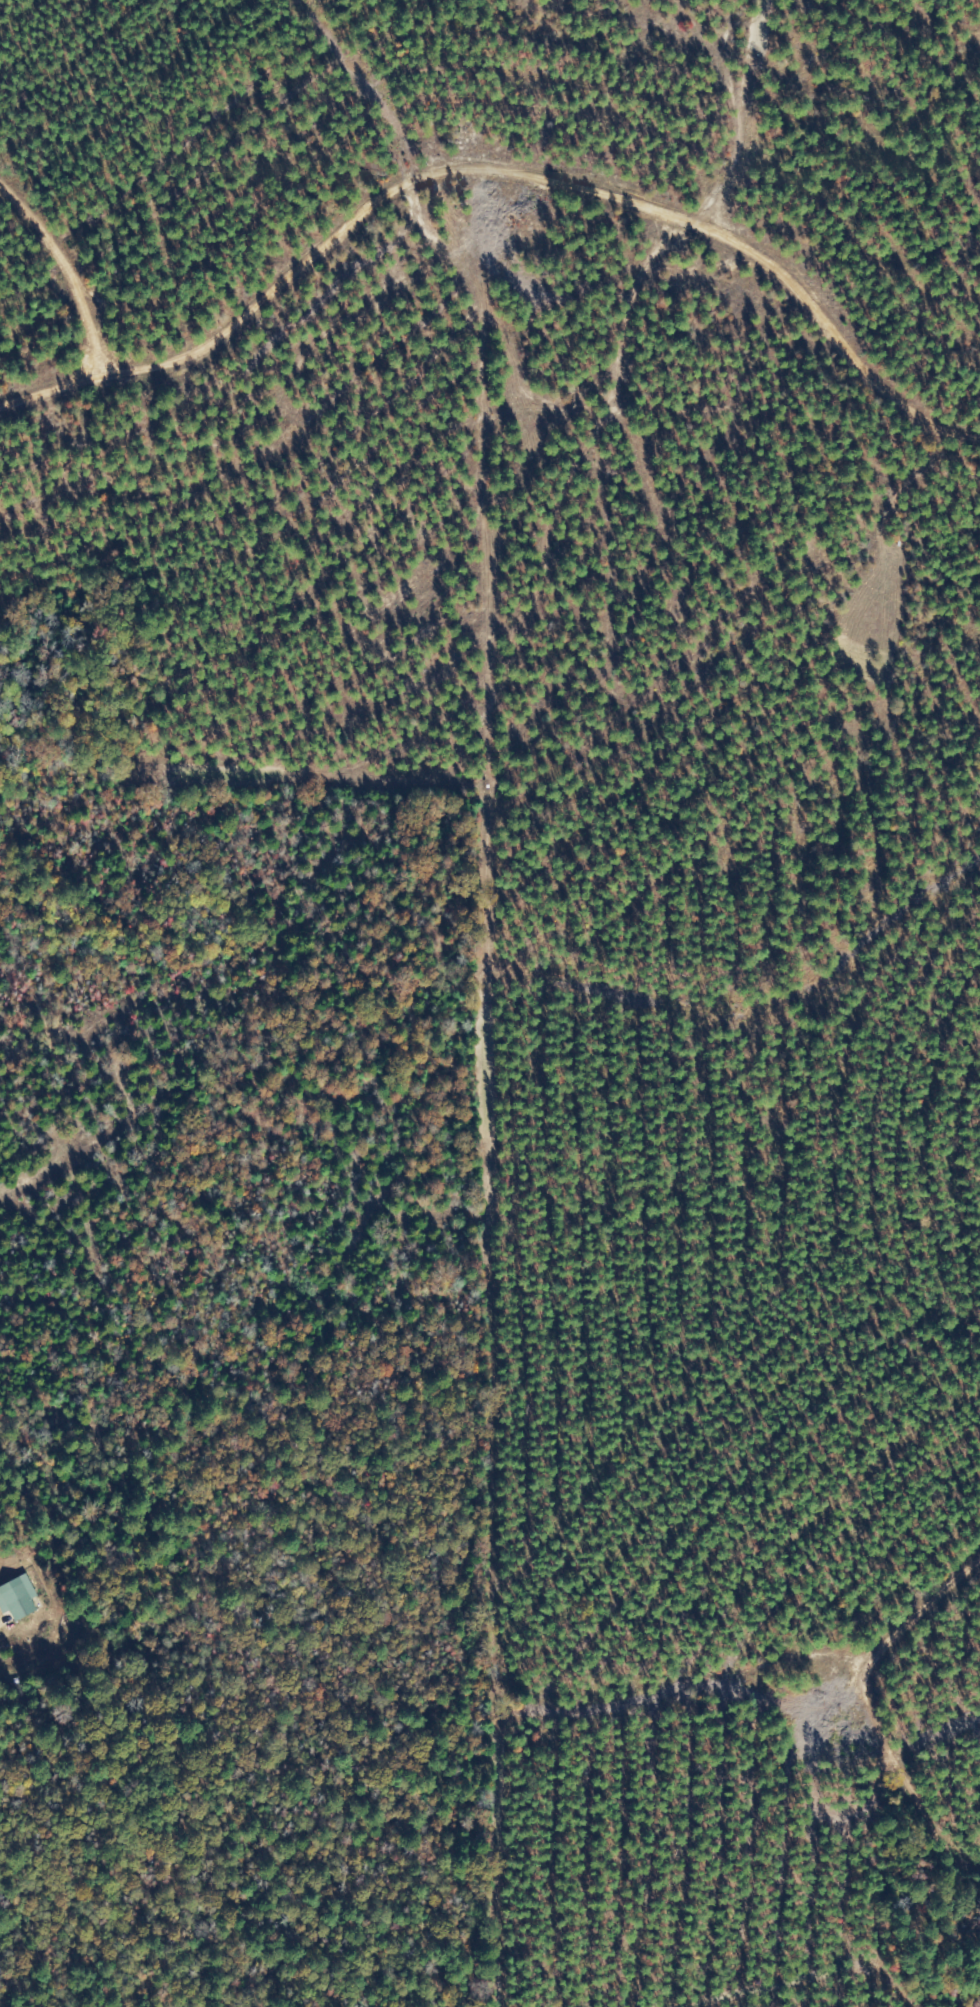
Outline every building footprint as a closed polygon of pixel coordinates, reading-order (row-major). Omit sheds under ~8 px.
[(13,1611),(17,1621),(41,1610),(36,1597),(40,1595),(30,1573),(0,1586),(0,1603),(5,1615),(13,1611)]
